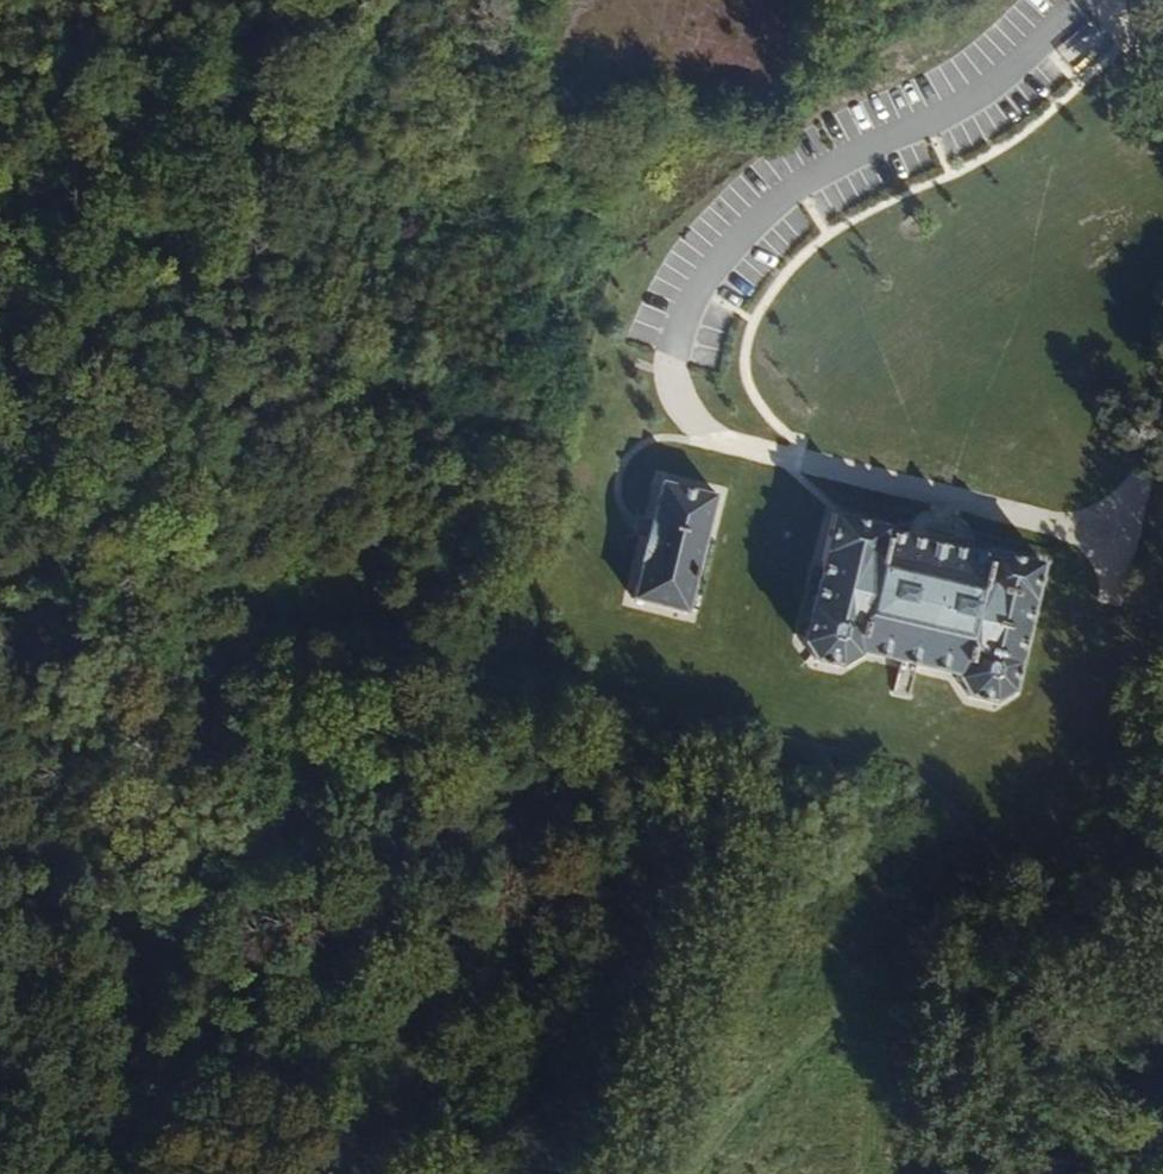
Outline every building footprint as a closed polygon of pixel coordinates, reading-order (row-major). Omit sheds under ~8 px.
[(717,494),(668,482),(642,594),(691,605),(717,494)] [(1008,689),(1032,568),(830,521),(798,651),(814,668),(837,673),(855,662),(957,686),(968,703),(991,708),(1008,689)]
